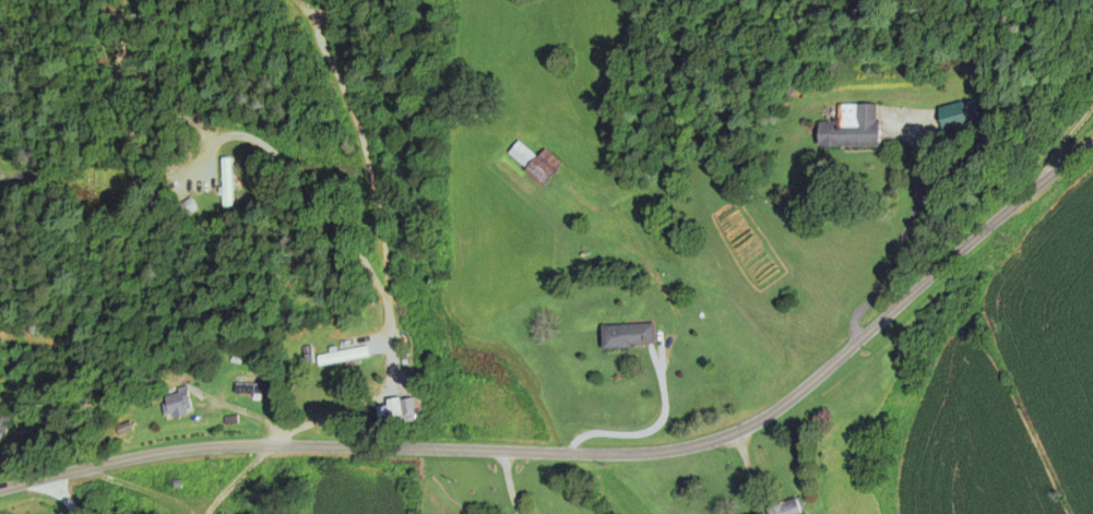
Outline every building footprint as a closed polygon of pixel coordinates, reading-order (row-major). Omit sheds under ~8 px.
[(942,134),(980,125),(975,101),(936,110),(942,134)] [(878,106),(836,105),(836,123),(817,123),(817,149),(878,149),(878,106)] [(543,149),(536,158),(517,141),(506,154),(543,187),(562,165),(543,149)] [(231,162),(221,162),(221,209),(231,209),(231,162)] [(195,212),(190,201),(178,206),(183,217),(195,212)] [(601,350),(653,348),(653,325),(600,327),(601,350)] [(316,356),(317,367),(368,360),(366,349),(316,356)] [(265,396),(265,386),(233,386),(233,396),(265,396)] [(165,419),(190,414),(185,391),(160,396),(165,419)] [(767,513),(802,513),(795,498),(765,510),(767,513)]
